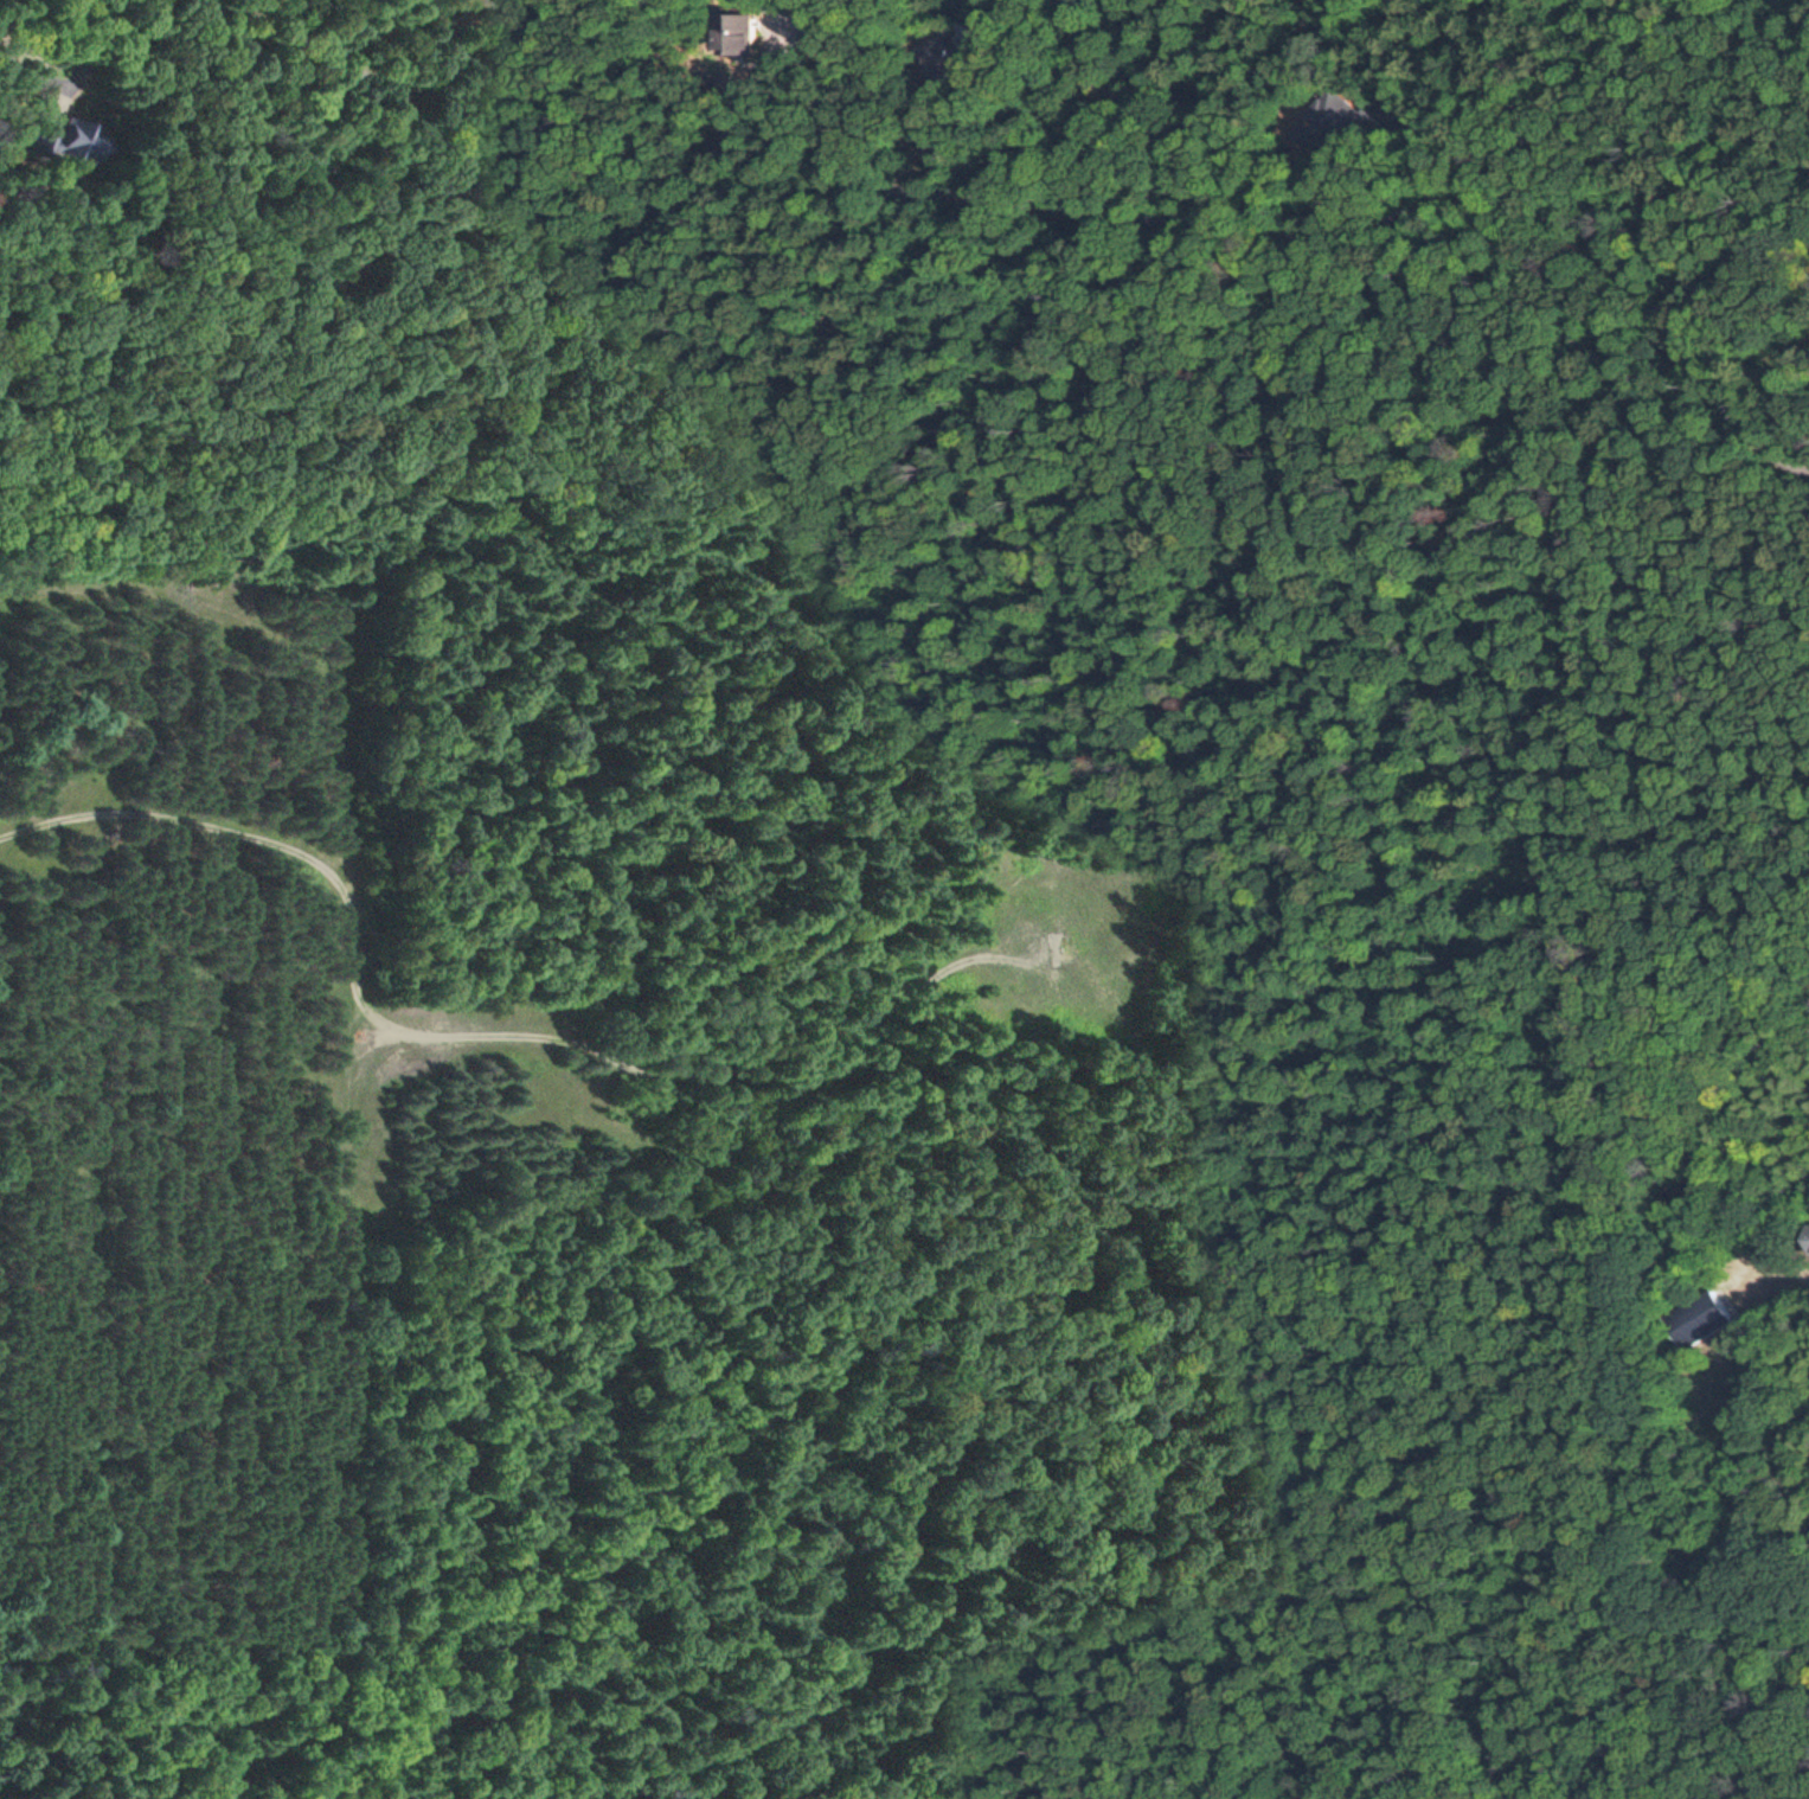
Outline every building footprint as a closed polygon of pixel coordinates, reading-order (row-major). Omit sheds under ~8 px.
[(787,18),(752,18),(752,56),(787,56),(787,18)] [(1396,128),(1347,86),(1307,132),(1337,158),(1364,126),(1383,143),(1396,128)] [(0,137),(0,158),(45,169),(55,130),(19,122),(14,140),(0,137)] [(1686,1350),(1733,1323),(1715,1291),(1668,1317),(1686,1350)]
